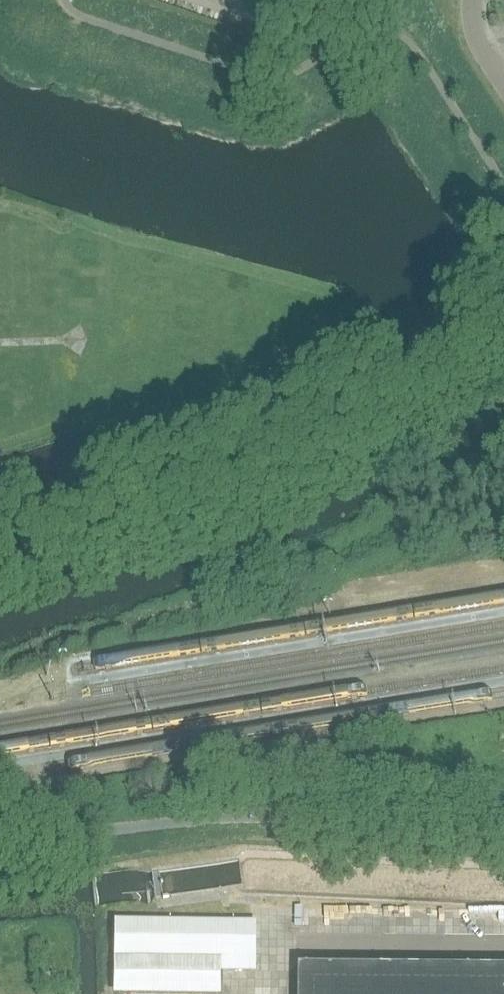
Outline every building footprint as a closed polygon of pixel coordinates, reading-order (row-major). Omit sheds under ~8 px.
[(222,957),(222,971),(255,971),(255,957),(222,957)] [(300,993),(503,993),(503,969),(300,967),(300,993)]
